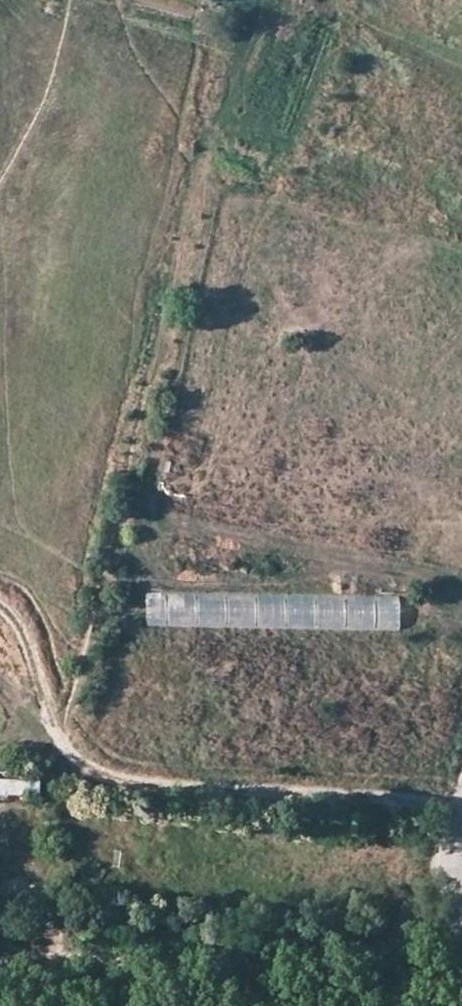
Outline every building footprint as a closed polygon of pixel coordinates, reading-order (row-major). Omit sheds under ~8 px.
[(399,621),(399,594),(145,595),(145,621),(399,621)] [(0,769),(0,793),(36,792),(34,768),(0,769)]
